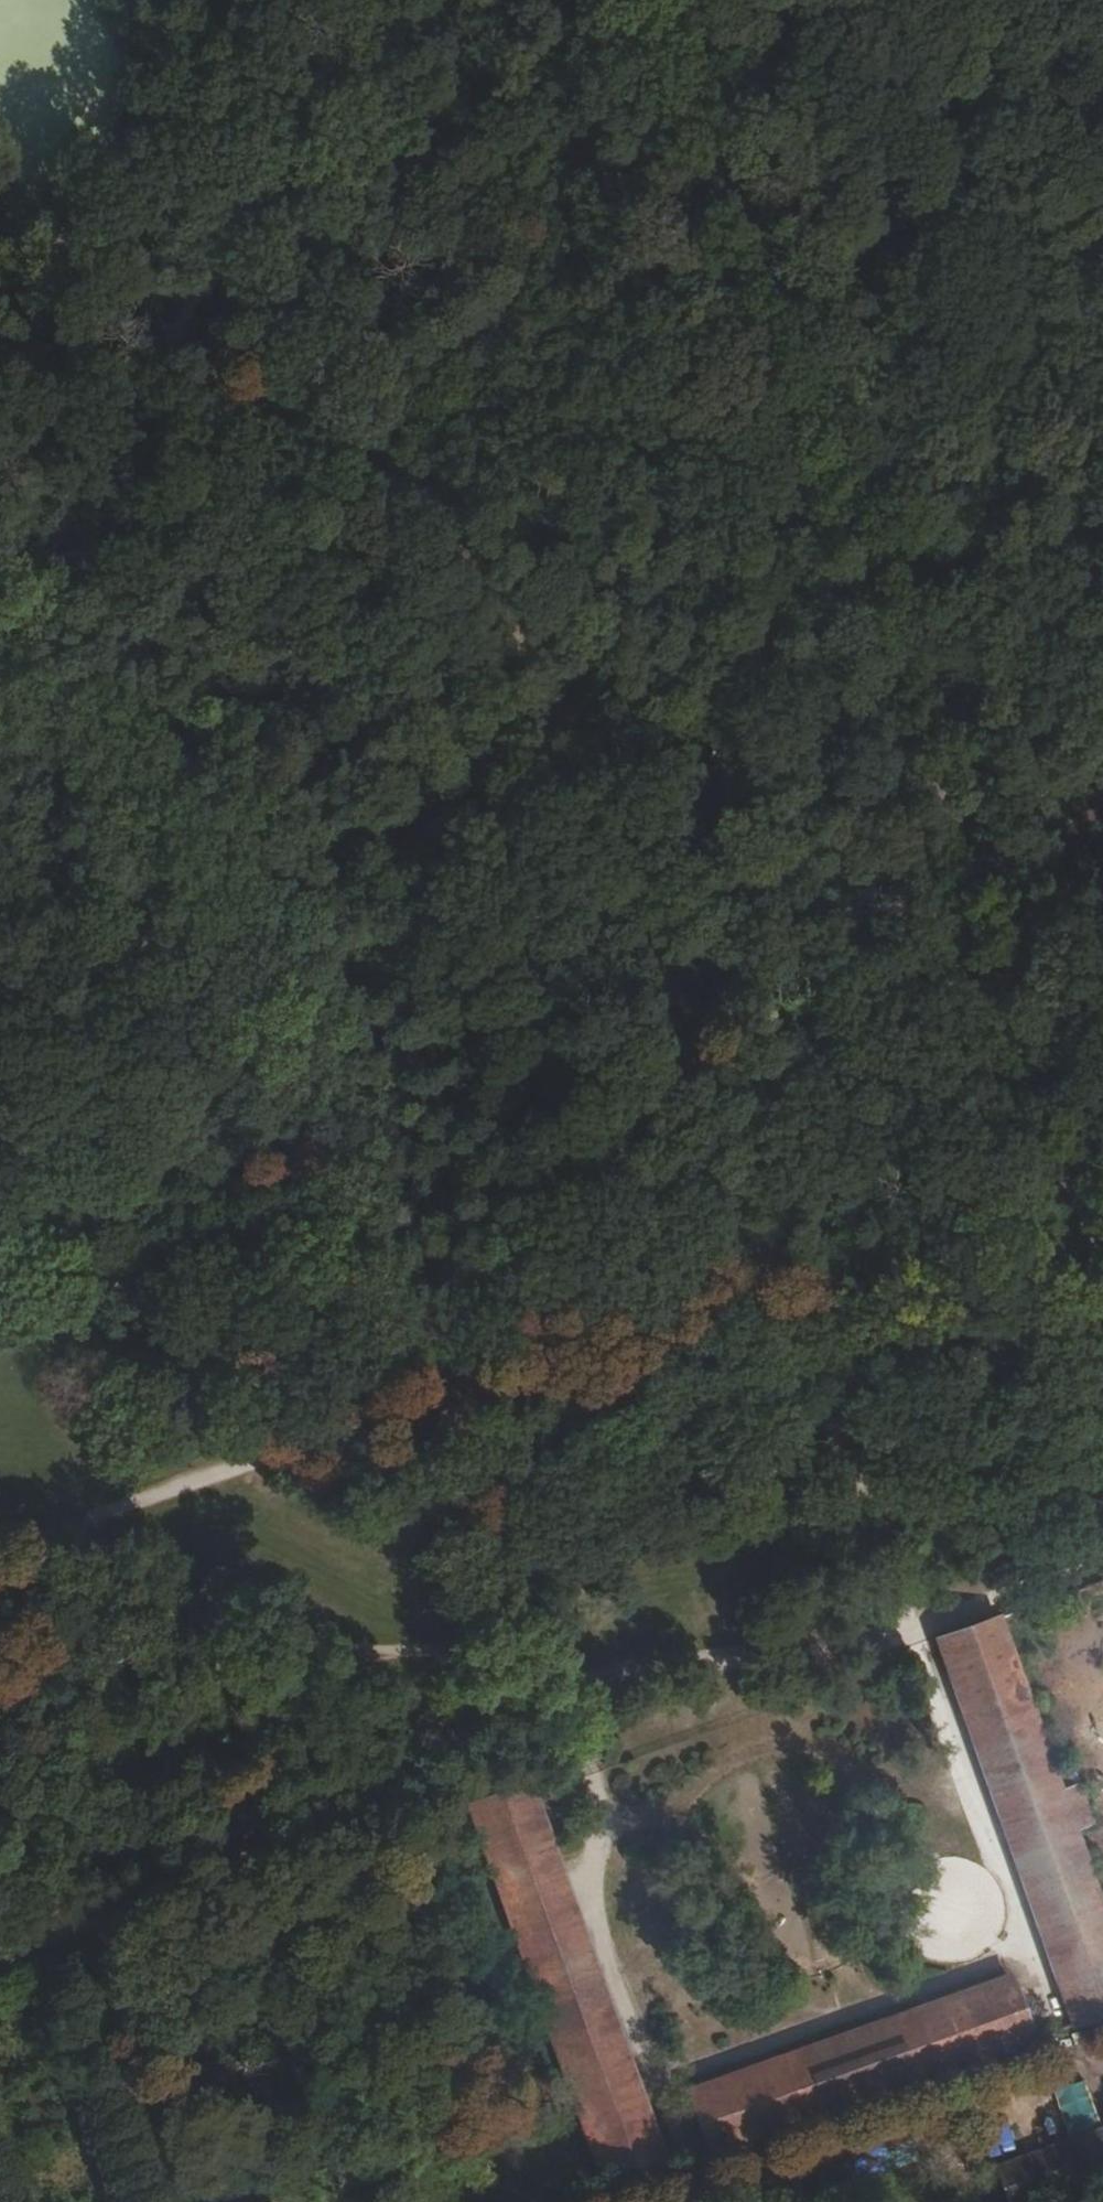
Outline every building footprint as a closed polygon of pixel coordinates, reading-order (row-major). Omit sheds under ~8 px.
[(1079,1612),(1071,1589),(1029,1603),(1036,1628),(1079,1612)] [(998,1614),(937,1636),(1072,2026),(1102,2015),(1102,1906),(1074,1827),(1061,1789),(1050,1759),(998,1614)] [(465,1802),(468,1810),(580,2131),(600,2195),(607,2192),(666,2171),(532,1781),(465,1802)] [(1077,1784),(1061,1789),(1074,1827),(1090,1821),(1077,1784)] [(685,2087),(710,2155),(1031,2041),(1008,1975),(685,2087)] [(1043,2036),(1061,2030),(1054,2014),(1037,2021),(1043,2036)]
